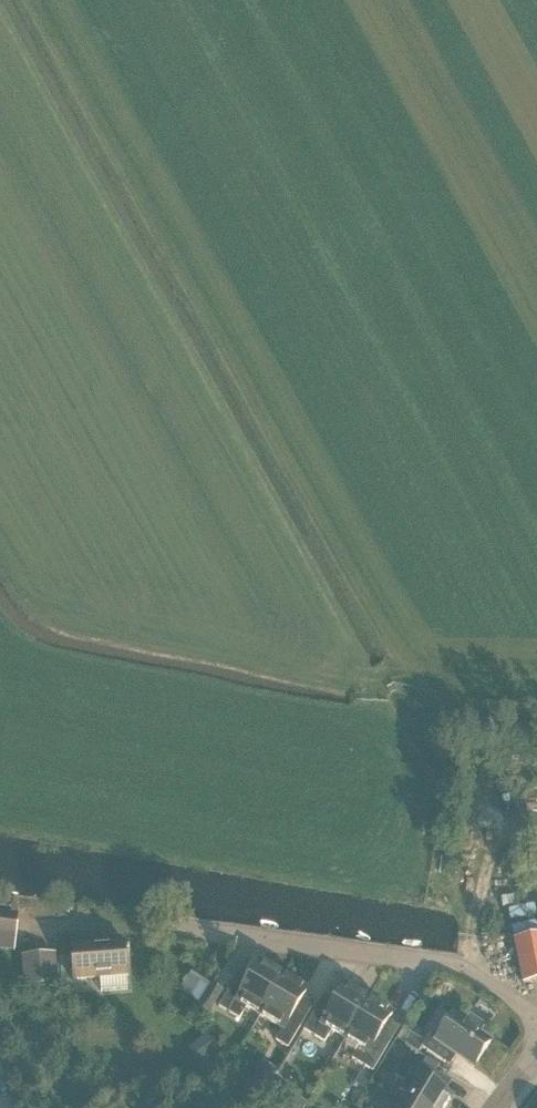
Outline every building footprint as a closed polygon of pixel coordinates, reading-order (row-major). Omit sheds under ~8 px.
[(514,923),(536,916),(533,906),(510,913),(514,923)] [(14,952),(18,914),(0,912),(0,950),(14,952)] [(514,940),(523,984),(536,981),(536,936),(514,940)] [(129,953),(127,953),(126,943),(70,947),(73,980),(99,978),(100,991),(127,989),(126,976),(128,976),(127,958),(129,957),(129,953)] [(21,957),(23,988),(31,987),(57,985),(55,954),(21,957)] [(284,976),(260,962),(246,985),(235,979),(219,1007),(239,1019),(246,1008),(260,1016),(284,976)] [(307,991),(284,976),(260,1016),(283,1030),(276,1041),(288,1048),(305,1020),(294,1013),(307,991)] [(209,1014),(223,991),(212,985),(198,1008),(209,1014)] [(369,1000),(345,986),(331,1008),(320,1002),(304,1031),(324,1043),(331,1031),(345,1039),(369,1000)] [(392,1014),(369,1000),(345,1039),(359,1048),(352,1059),(372,1072),(390,1043),(379,1037),(392,1014)] [(430,1036),(421,1048),(444,1064),(451,1053),(473,1068),(491,1042),(479,1034),(485,1026),(469,1016),(464,1024),(453,1016),(436,1040),(430,1036)] [(220,1049),(208,1034),(195,1044),(206,1060),(220,1049)] [(406,1083),(398,1097),(416,1107),(445,1107),(452,1097),(429,1084),(435,1073),(407,1056),(394,1077),(406,1083)] [(277,1071),(261,1062),(250,1082),(262,1098),(277,1071)] [(391,1107),(416,1107),(398,1097),(391,1107)]
